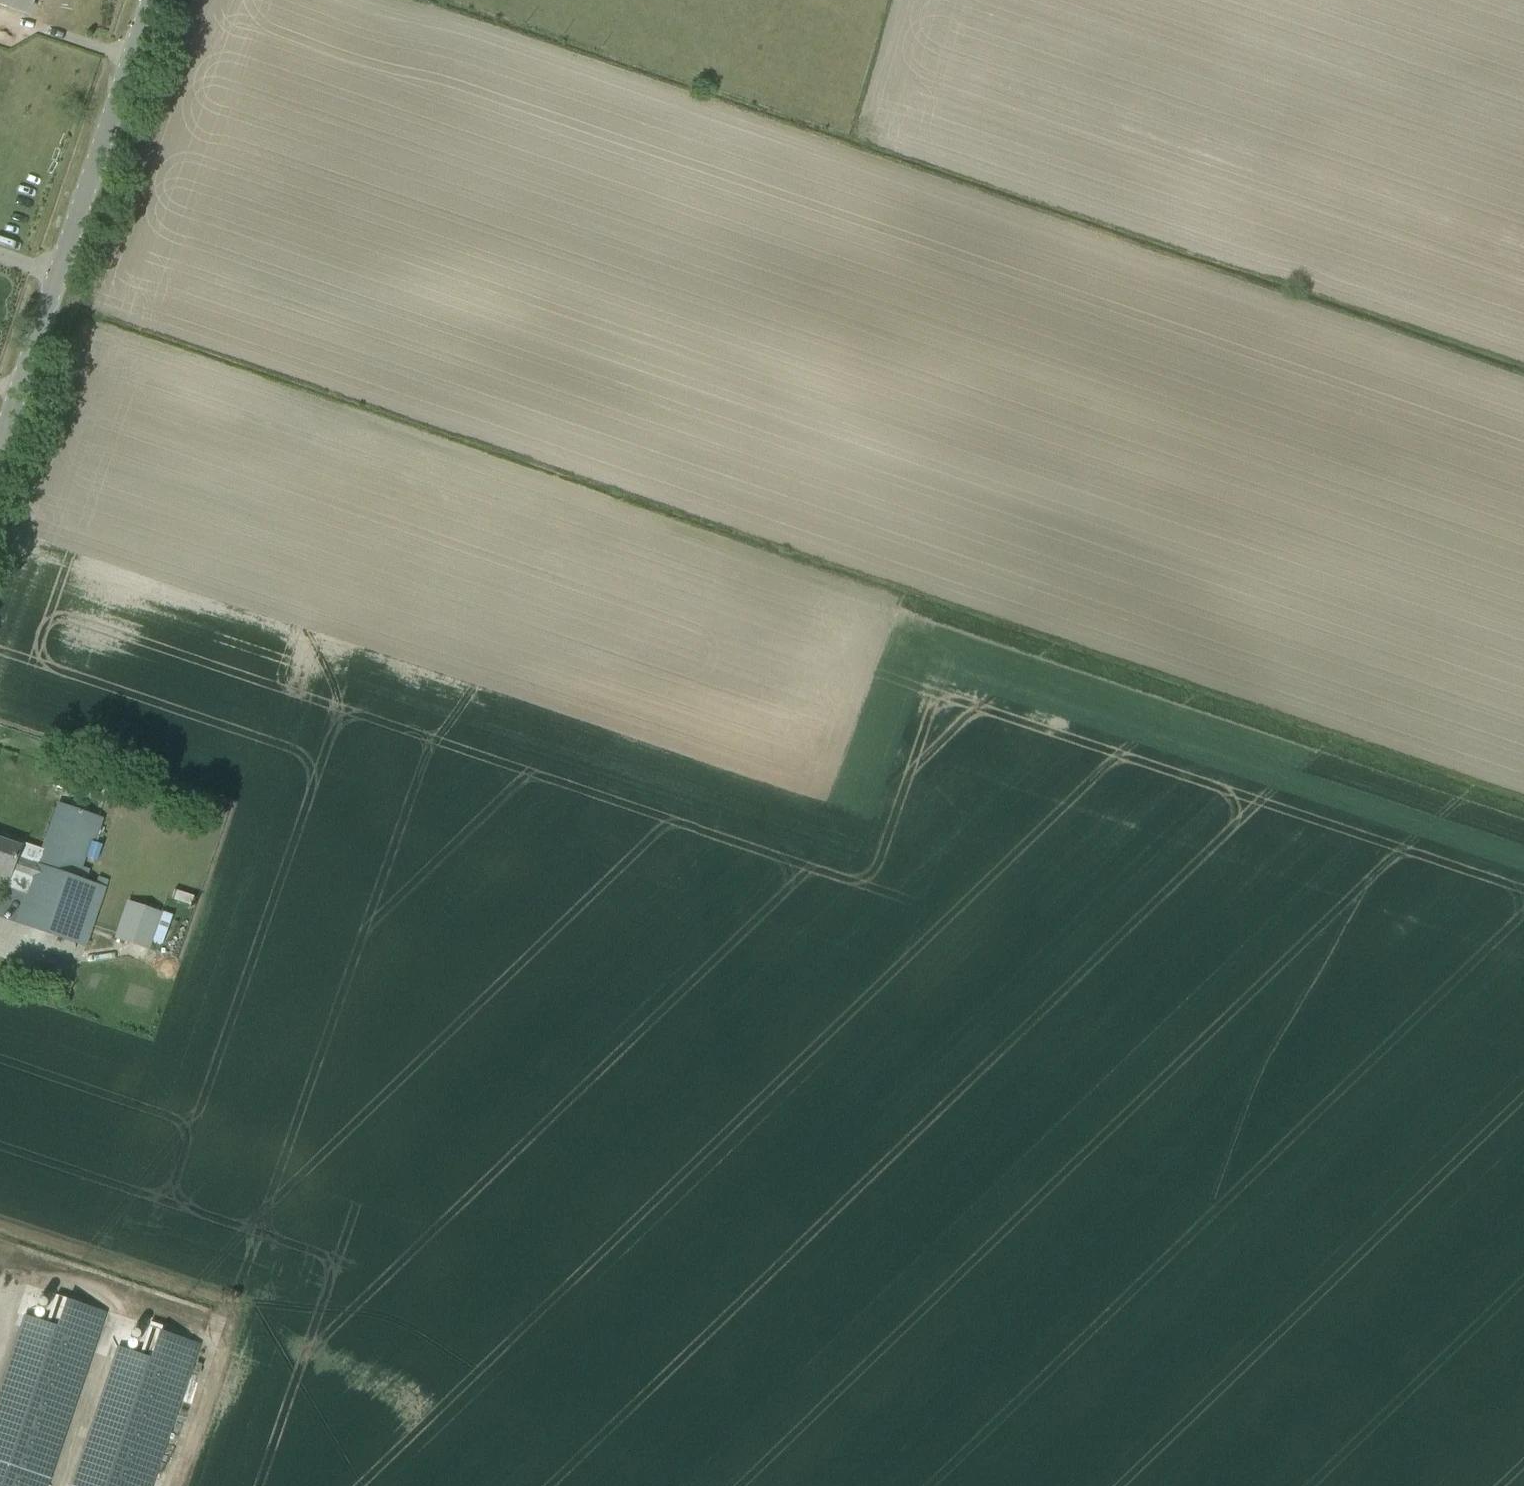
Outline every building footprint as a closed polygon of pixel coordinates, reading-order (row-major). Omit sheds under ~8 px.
[(28,14),(33,0),(0,0),(0,4),(28,14)] [(7,882),(11,871),(33,878),(17,924),(86,947),(107,887),(81,878),(88,858),(93,842),(101,819),(58,804),(43,849),(21,842),(19,847),(0,840),(0,879),(7,882)] [(93,842),(88,858),(96,860),(101,845),(93,842)] [(128,901),(115,938),(150,950),(163,913),(128,901)] [(106,1311),(63,1296),(53,1325),(24,1316),(0,1387),(0,1485),(47,1485),(106,1311)] [(200,1342),(156,1328),(147,1357),(117,1347),(71,1485),(151,1485),(200,1342)]
